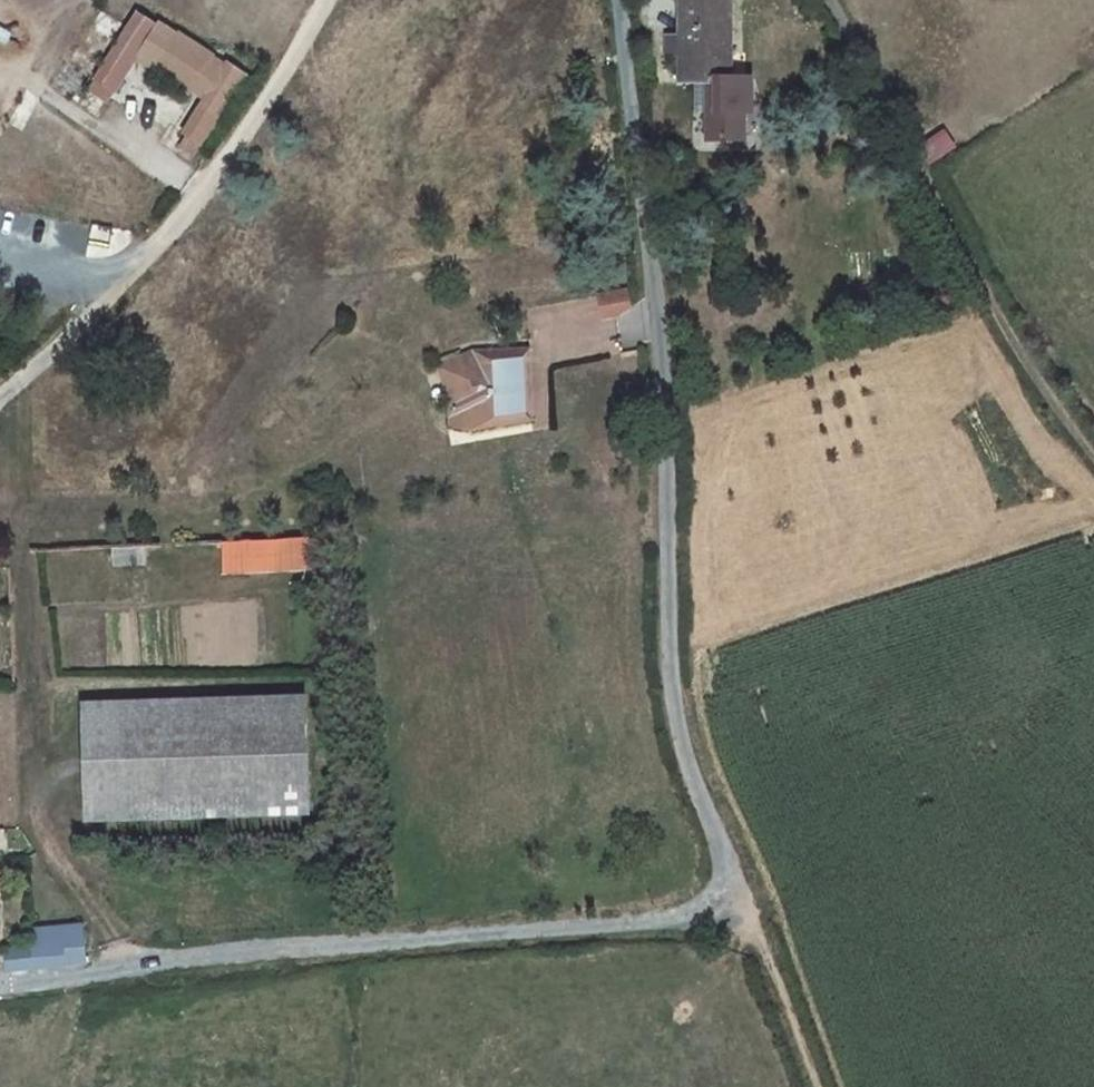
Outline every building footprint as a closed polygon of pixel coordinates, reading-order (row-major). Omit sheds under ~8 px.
[(678,37),(674,37),(668,44),(668,55),(678,55),(678,72),(698,73),(697,79),(722,79),(722,55),(725,55),(725,31),(729,31),(730,0),(678,0),(678,37)] [(189,94),(214,56),(179,33),(178,35),(160,23),(136,59),(189,94)] [(229,65),(185,135),(186,136),(180,146),(194,155),(201,145),(202,146),(246,76),(229,65)] [(599,295),(603,318),(618,316),(631,308),(628,290),(599,295)] [(582,328),(601,324),(596,296),(577,300),(582,328)] [(527,348),(474,350),(455,359),(451,378),(450,378),(451,399),(451,420),(472,425),(482,414),(495,412),(495,416),(498,418),(501,418),(529,417),(529,403),(519,404),(519,394),(528,394),(527,348)] [(451,378),(455,359),(436,367),(451,399),(450,378),(451,378)] [(519,404),(529,403),(528,394),(519,394),(519,404)] [(224,572),(320,568),(317,538),(223,542),(224,572)] [(146,544),(112,546),(113,565),(147,564),(146,544)] [(81,703),(86,821),(310,812),(306,695),(81,703)] [(85,947),(82,925),(31,930),(33,948),(10,950),(11,954),(85,947)] [(85,947),(11,954),(13,971),(87,964),(85,947)]
